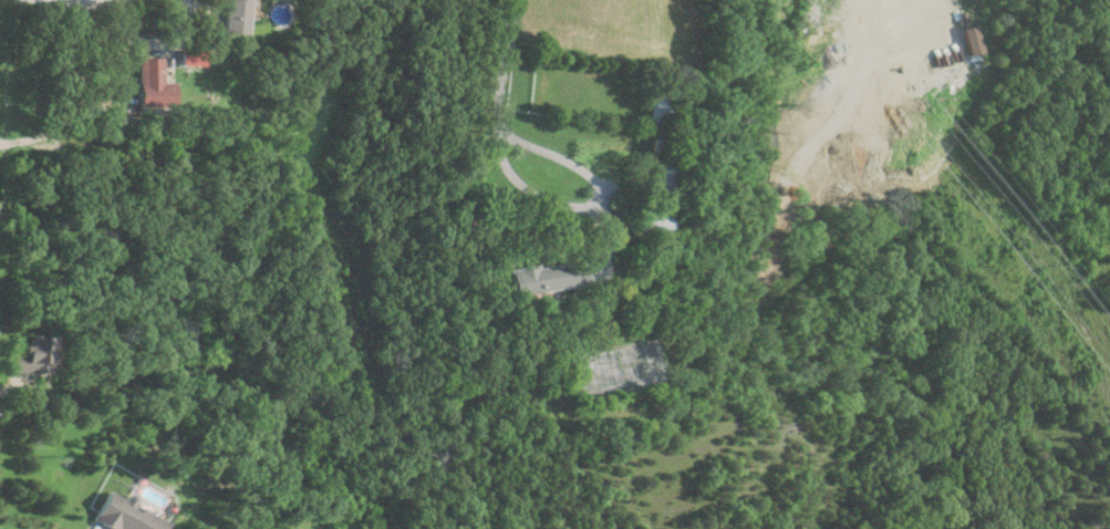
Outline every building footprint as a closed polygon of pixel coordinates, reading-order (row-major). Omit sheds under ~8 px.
[(241,33),(245,0),(224,0),(220,30),(241,33)] [(136,106),(169,106),(170,84),(160,84),(162,56),(136,56),(136,106)] [(670,95),(646,93),(643,122),(666,124),(670,95)] [(672,201),(676,158),(652,155),(647,199),(672,201)] [(664,211),(635,209),(634,231),(663,232),(664,211)] [(583,284),(580,259),(504,269),(507,294),(583,284)] [(44,336),(18,336),(18,352),(8,352),(8,373),(44,373),(44,336)] [(106,528),(154,528),(158,521),(105,490),(89,519),(106,528)]
